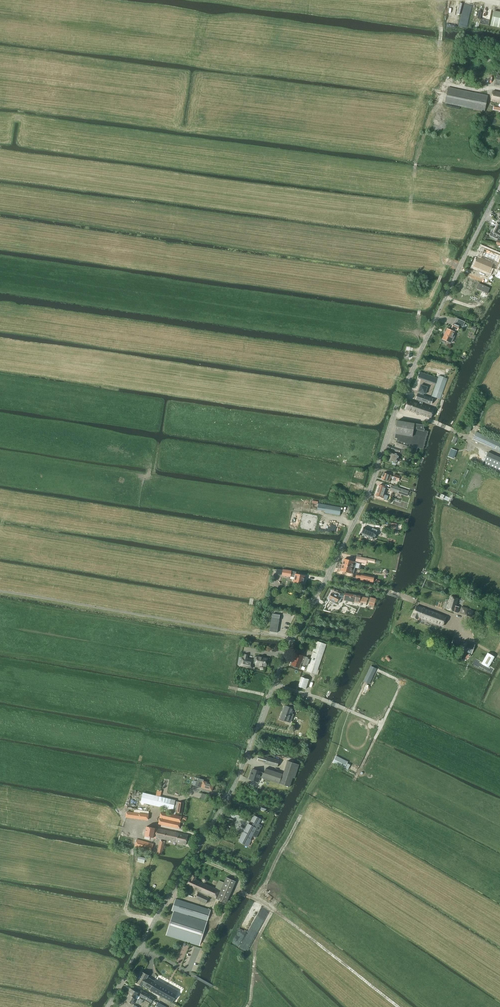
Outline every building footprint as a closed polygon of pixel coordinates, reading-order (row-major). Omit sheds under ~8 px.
[(493,11),(490,26),(499,28),(499,12),(493,11)] [(487,60),(486,61),(487,63),(489,64),(490,64),(492,64),(494,64),(495,63),(492,60),(492,56),(488,57),(487,58),(487,60)] [(484,112),(487,96),(448,88),(445,104),(484,112)] [(492,91),(491,101),(499,103),(499,93),(492,91)] [(489,235),(495,238),(498,239),(499,236),(499,237),(499,222),(497,220),(495,223),(497,224),(493,232),(491,232),(489,235)] [(474,265),(486,270),(488,266),(491,267),(491,266),(496,268),(499,258),(499,254),(484,248),(479,261),(476,260),(474,265)] [(478,283),(476,289),(487,293),(489,288),(478,283)] [(444,335),(442,339),(450,343),(450,342),(451,342),(455,336),(453,335),(454,332),(455,330),(457,330),(459,326),(454,323),(452,328),(451,331),(447,329),(445,332),(444,331),(443,334),(444,335)] [(439,375),(432,395),(441,398),(448,379),(439,375)] [(407,400),(404,409),(431,418),(434,409),(421,405),(422,402),(426,403),(431,405),(433,399),(428,398),(423,396),(424,394),(425,394),(427,387),(420,385),(418,392),(419,392),(418,395),(417,394),(416,400),(419,401),(418,404),(407,400)] [(397,421),(394,434),(395,434),(401,435),(408,436),(413,437),(413,435),(414,435),(414,424),(397,421)] [(414,424),(414,435),(422,438),(426,439),(428,431),(424,430),(424,429),(423,429),(424,425),(414,424)] [(476,432),(472,440),(499,452),(499,442),(476,432)] [(395,434),(394,438),(397,439),(400,440),(406,442),(405,443),(408,444),(406,449),(410,450),(409,454),(415,455),(417,448),(423,449),(426,439),(422,438),(414,435),(413,435),(413,437),(408,436),(401,435),(395,434)] [(397,439),(394,446),(406,450),(406,449),(408,444),(405,443),(406,442),(400,440),(397,439)] [(389,457),(388,461),(392,463),(392,464),(395,465),(396,464),(399,465),(401,462),(400,461),(400,459),(398,458),(399,455),(391,452),(389,457),(390,457),(390,458),(389,457)] [(488,453),(482,465),(499,473),(499,458),(488,453)] [(388,482),(391,475),(383,473),(381,479),(388,482)] [(379,485),(376,496),(383,498),(384,499),(384,500),(386,501),(388,496),(384,495),(387,487),(379,485)] [(407,496),(408,491),(391,485),(390,490),(399,493),(398,493),(407,496)] [(318,503),(317,509),(325,511),(325,513),(339,515),(341,507),(326,505),(318,503)] [(363,527),(360,534),(373,539),(374,540),(376,533),(377,530),(372,528),(371,530),(363,527)] [(344,559),(342,565),(355,568),(356,562),(344,559)] [(342,565),(341,570),(353,574),(355,568),(342,565)] [(356,574),(355,578),(360,579),(360,580),(361,581),(364,581),(365,581),(373,583),(373,582),(374,581),(374,577),(362,574),(361,574),(361,575),(356,574)] [(295,577),(294,583),(303,585),(304,577),(296,575),(295,577)] [(333,591),(329,598),(339,603),(342,599),(343,599),(358,602),(366,603),(367,600),(368,598),(347,594),(345,593),(344,593),(340,594),(340,593),(338,592),(338,593),(337,592),(338,591),(336,590),(335,592),(333,591)] [(451,596),(447,609),(454,612),(457,613),(459,607),(456,606),(458,599),(451,596)] [(442,626),(446,617),(416,606),(411,617),(419,619),(420,617),(442,626)] [(272,614),(269,632),(277,633),(280,615),(272,614)] [(315,675),(326,644),(316,641),(306,671),(315,675)] [(463,642),(461,649),(472,652),(474,646),(463,642)] [(306,666),(309,658),(305,657),(303,657),(303,656),(296,653),(291,665),(293,666),(294,667),(296,668),(297,667),(299,668),(301,663),(303,663),(302,665),(306,666)] [(487,653),(481,664),(488,668),(494,657),(487,653)] [(240,661),(239,665),(252,668),(253,663),(255,664),(266,666),(267,658),(257,656),(257,657),(254,656),(254,660),(252,660),(252,659),(247,658),(248,655),(244,654),(242,661),(240,661)] [(366,675),(363,681),(368,684),(371,678),(376,668),(370,665),(366,675)] [(301,677),(298,687),(306,689),(309,680),(301,677)] [(297,708),(298,707),(290,704),(288,707),(285,706),(280,718),(290,722),(293,714),(291,714),(293,709),(297,710),(297,708)] [(345,768),(348,761),(336,755),(333,762),(345,768)] [(267,758),(258,756),(257,761),(266,763),(265,764),(277,767),(279,760),(267,757),(267,758)] [(262,772),(260,777),(280,784),(289,787),(292,777),(294,778),(298,764),(287,761),(283,774),(265,768),(264,773),(262,772)] [(252,768),(249,778),(257,781),(257,778),(260,779),(260,777),(262,772),(259,771),(260,771),(252,768)] [(196,781),(194,785),(198,786),(211,790),(213,784),(203,781),(203,780),(198,778),(197,781),(196,781)] [(173,809),(175,801),(169,799),(159,796),(155,796),(143,793),(141,802),(173,809)] [(126,812),(125,818),(148,821),(148,815),(126,812)] [(179,828),(181,816),(161,812),(159,824),(179,828)] [(242,836),(241,839),(249,843),(252,836),(256,838),(262,826),(259,824),(261,819),(255,816),(252,821),(253,822),(251,825),(249,824),(243,834),(243,833),(241,836),(242,836)] [(146,826),(144,836),(153,838),(156,838),(156,837),(155,837),(157,828),(155,828),(146,826)] [(157,828),(155,837),(156,837),(186,844),(188,835),(157,828)] [(137,839),(134,848),(151,853),(153,844),(137,839)] [(161,856),(165,842),(160,841),(156,855),(161,856)] [(192,875),(186,886),(198,891),(195,898),(206,903),(208,898),(208,896),(226,903),(236,881),(226,877),(223,883),(218,880),(215,888),(195,880),(197,877),(192,875)] [(177,913),(188,916),(188,915),(207,921),(210,910),(175,899),(172,911),(174,912),(177,913)] [(207,922),(188,916),(177,913),(174,912),(166,935),(199,945),(207,922)] [(142,972),(136,982),(142,986),(142,985),(172,1001),(178,991),(157,979),(156,982),(155,981),(147,977),(148,975),(142,972)] [(131,988),(128,994),(134,998),(138,992),(131,988)] [(142,991),(139,996),(151,1002),(152,1001),(154,998),(142,991)] [(129,995),(126,1000),(132,1004),(134,1001),(136,1003),(137,1002),(140,1004),(141,1002),(141,1001),(138,1000),(135,998),(136,998),(134,998),(128,994),(129,995)]
